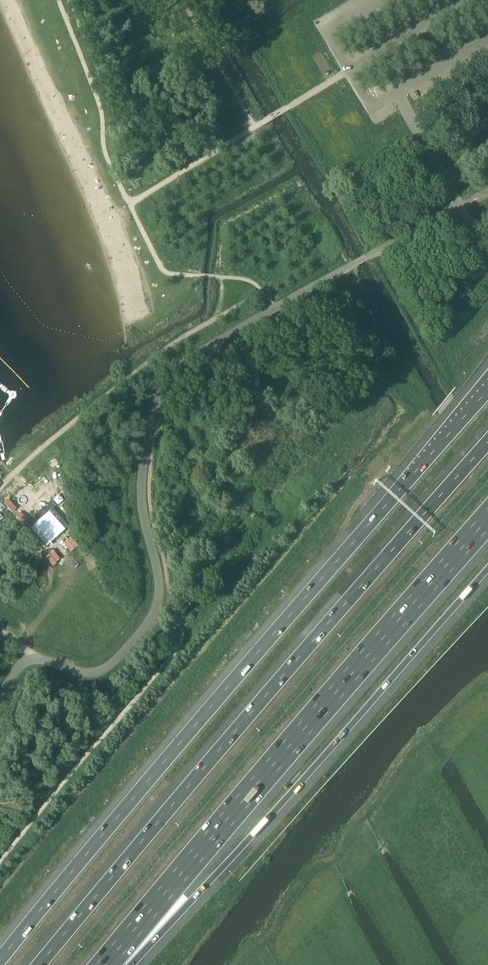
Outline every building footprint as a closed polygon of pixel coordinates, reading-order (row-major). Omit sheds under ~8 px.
[(3,503),(12,513),(16,509),(7,499),(3,503)] [(15,516),(25,526),(28,523),(19,513),(15,516)]
